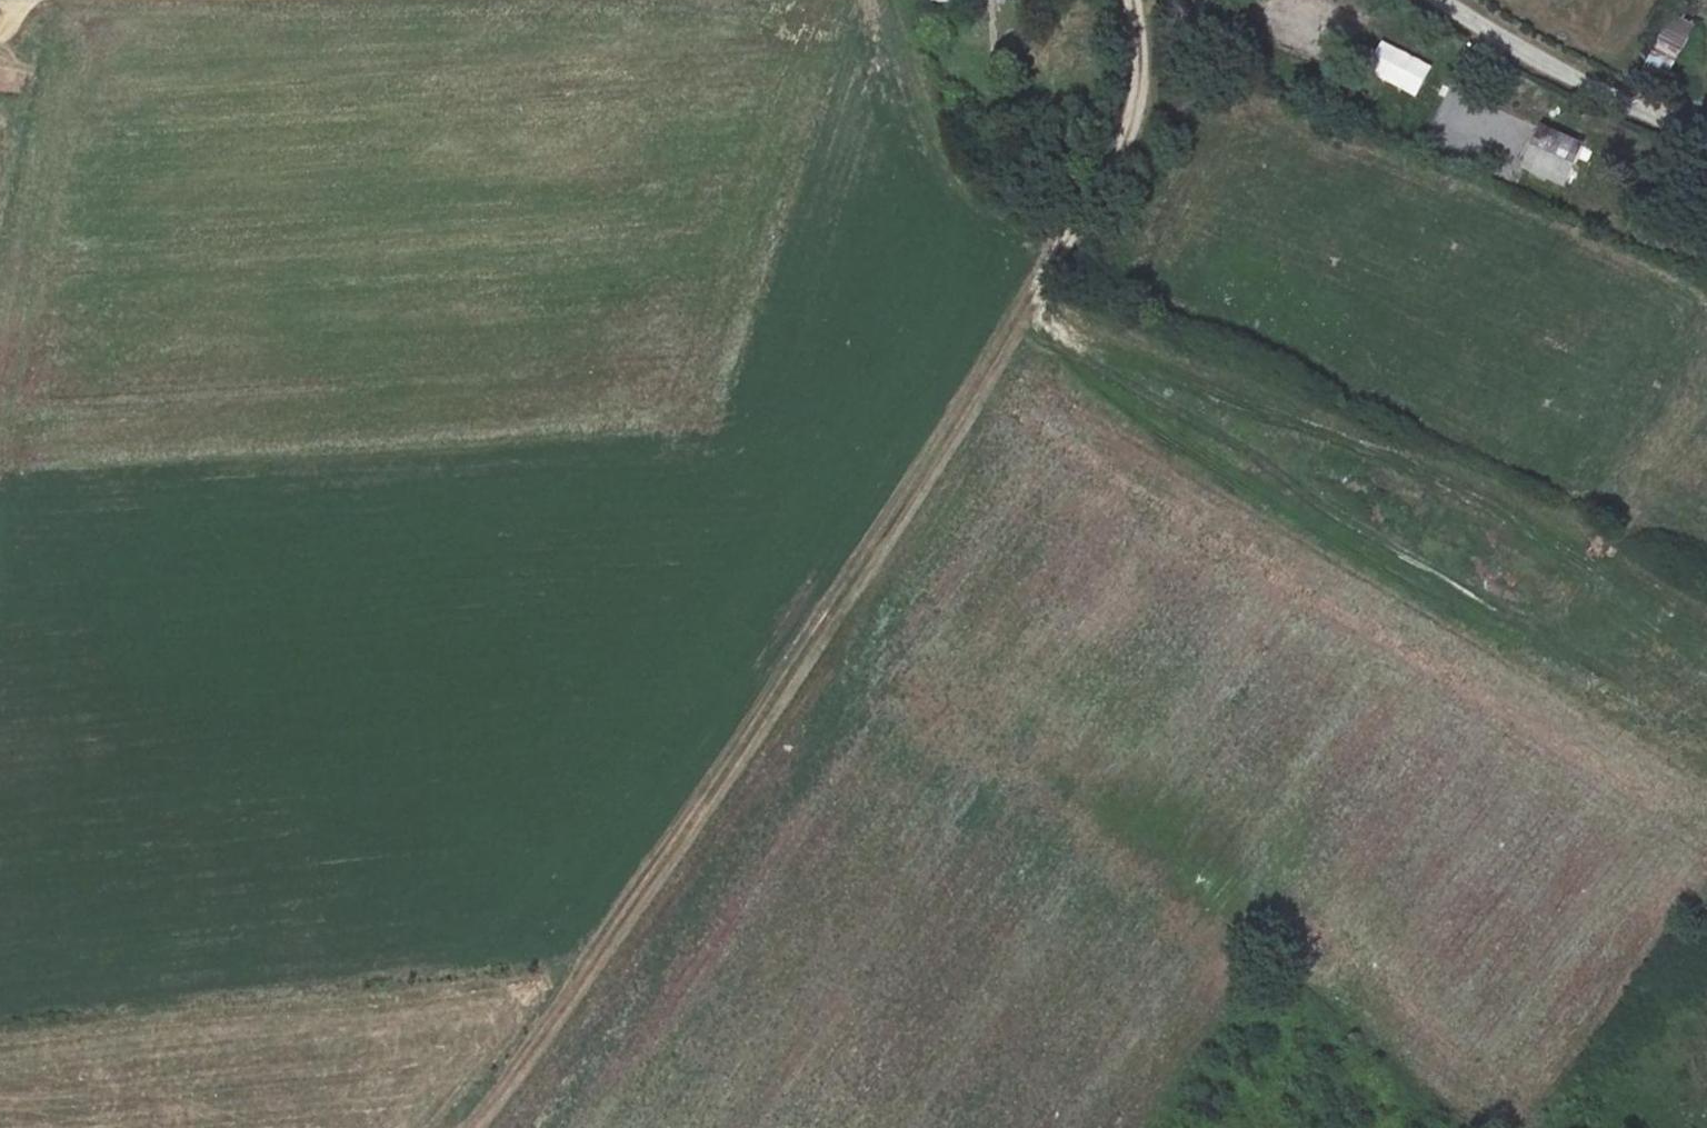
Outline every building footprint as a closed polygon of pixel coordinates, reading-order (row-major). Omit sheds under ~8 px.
[(1646,62),(1671,73),(1693,23),(1669,12),(1646,62)] [(1415,97),(1430,66),(1380,41),(1365,73),(1415,97)] [(1579,136),(1540,121),(1524,162),(1563,177),(1579,136)]
